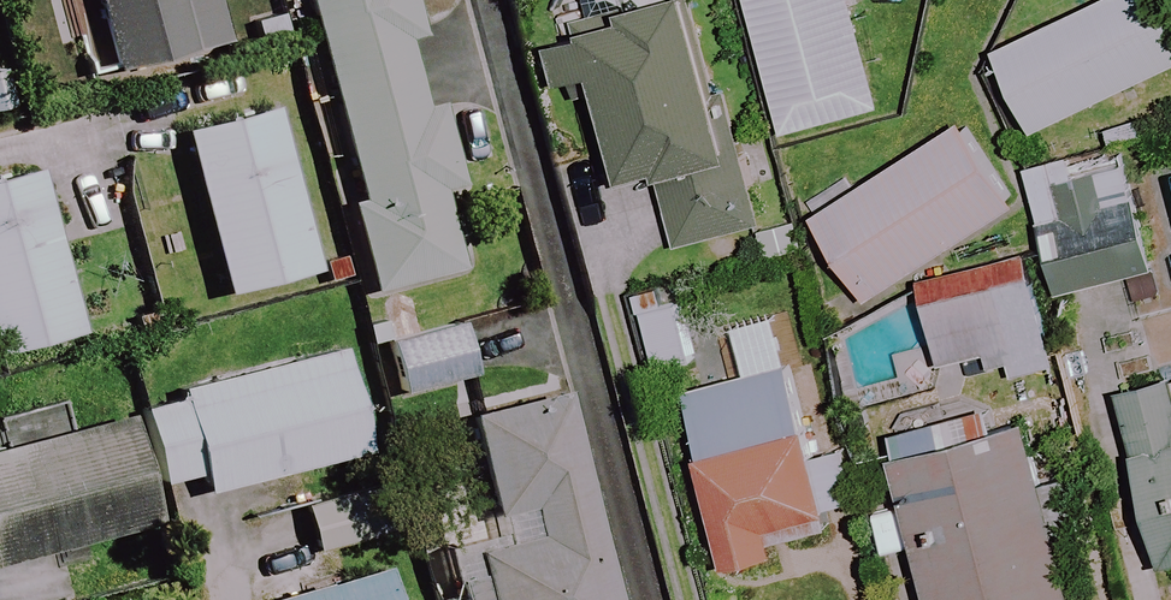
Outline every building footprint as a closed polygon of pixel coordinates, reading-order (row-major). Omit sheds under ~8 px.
[(228,43),(218,0),(94,0),(112,73),(228,43)] [(358,202),(345,205),(370,295),(456,272),(434,188),(466,179),(447,109),(421,117),(398,34),(426,26),(419,0),(304,0),(358,202)] [(650,181),(670,249),(747,225),(726,158),(742,153),(694,0),(651,0),(545,33),(560,82),(594,71),(631,187),(650,181)] [(784,136),(887,107),(856,0),(744,0),(784,136)] [(991,56),(1029,135),(1170,68),(1170,0),(1110,0),(991,56)] [(274,116),(184,137),(223,297),(312,276),(274,116)] [(960,121),(814,218),(872,305),(1018,208),(960,121)] [(1115,149),(1024,174),(1057,297),(1148,273),(1130,203),(1115,149)] [(0,180),(0,355),(75,337),(36,171),(0,180)] [(1011,382),(1058,372),(1033,256),(916,281),(935,370),(982,360),(985,372),(1008,367),(1011,382)] [(458,325),(384,349),(401,400),(475,375),(458,325)] [(179,408),(142,417),(160,485),(197,476),(202,497),(367,454),(339,348),(174,391),(179,408)] [(720,566),(778,556),(774,529),(832,519),(805,367),(688,388),(720,566)] [(1170,569),(1170,382),(1120,393),(1160,571),(1170,569)] [(566,397),(467,422),(497,540),(471,546),(480,582),(427,595),(428,599),(618,599),(566,397)] [(1067,545),(1083,540),(1064,469),(1048,473),(1029,401),(886,439),(929,599),(1082,599),(1067,545)] [(124,425),(0,458),(0,565),(151,526),(124,425)] [(391,479),(301,506),(316,558),(406,531),(391,479)] [(384,563),(268,599),(396,599),(384,563)]
